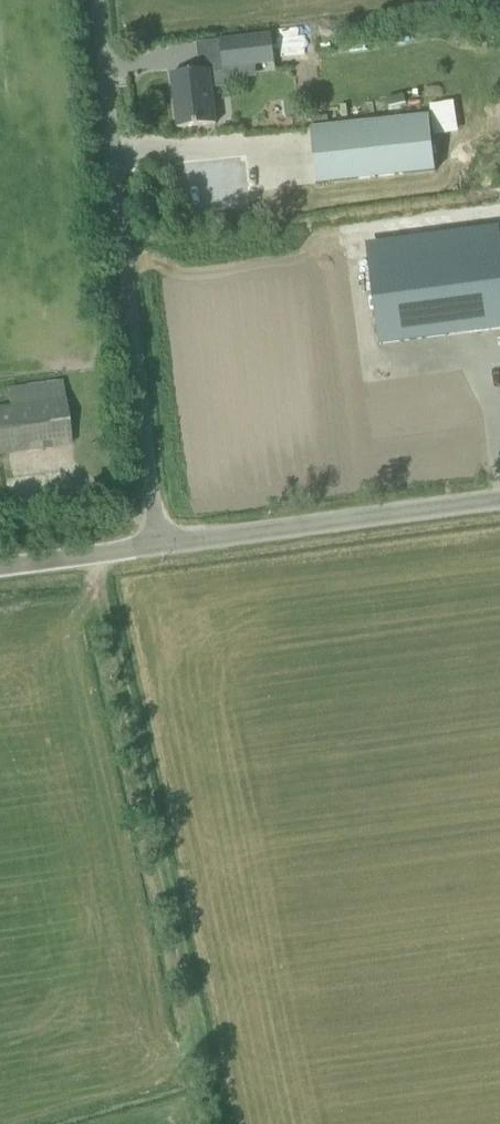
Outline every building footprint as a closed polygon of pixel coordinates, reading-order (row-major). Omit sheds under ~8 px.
[(271,36),(220,43),(223,71),(275,65),(271,36)] [(200,70),(171,74),(178,127),(211,123),(216,123),(212,88),(210,69),(200,70)] [(295,99),(283,100),(285,118),(297,117),(295,99)] [(429,116),(310,129),(317,184),(436,171),(429,116)] [(369,258),(380,345),(499,329),(499,240),(369,258)] [(0,407),(0,454),(71,444),(71,442),(73,442),(72,436),(70,436),(65,398),(64,397),(62,381),(7,388),(9,406),(0,407)]
